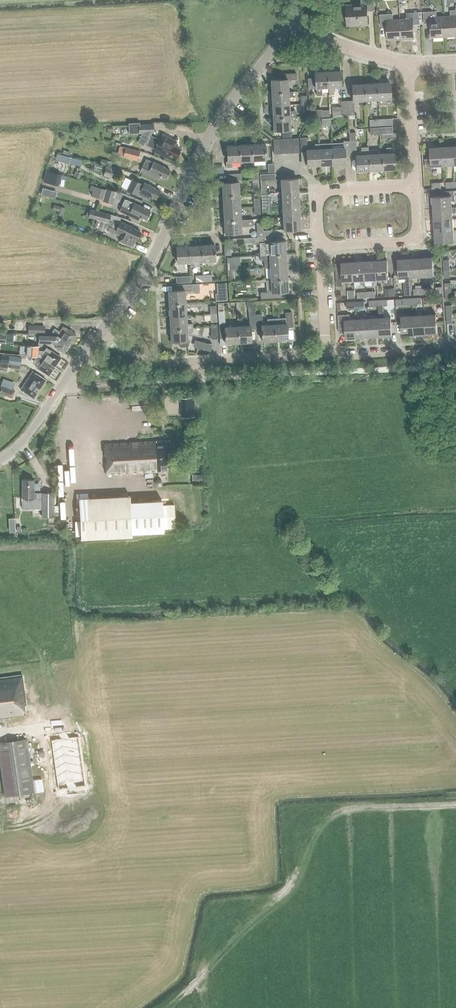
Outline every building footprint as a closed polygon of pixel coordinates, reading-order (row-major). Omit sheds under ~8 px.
[(373,0),(360,0),(361,4),(346,5),(347,25),(368,24),(367,10),(374,10),(373,0)] [(455,5),(455,10),(449,10),(450,16),(442,16),(443,37),(455,36),(455,5)] [(432,37),(443,37),(442,16),(437,17),(437,11),(423,12),(424,24),(431,23),(432,37)] [(406,19),(399,19),(401,39),(414,38),(413,24),(420,24),(419,13),(406,13),(406,19)] [(388,40),(401,39),(399,19),(393,20),(393,14),(379,15),(380,27),(387,26),(388,40)] [(340,70),(324,71),(325,86),(328,86),(329,95),(334,94),(334,87),(341,87),(341,70),(340,70)] [(315,78),(307,78),(307,88),(315,88),(315,93),(320,93),(319,86),(325,86),(324,71),(314,72),(315,78)] [(272,93),(286,93),(288,92),(288,81),(296,80),(295,73),(282,74),(282,79),(271,80),(272,93)] [(375,83),(376,100),(378,99),(378,104),(383,104),(383,99),(390,99),(389,82),(375,83)] [(370,100),(376,100),(375,83),(362,84),(363,100),(365,100),(365,105),(370,104),(370,100)] [(353,99),(345,100),(345,114),(353,114),(352,101),(363,100),(362,84),(352,84),(353,99)] [(288,92),(286,93),(272,93),(272,105),(289,104),(288,97),(293,97),(292,93),(288,93),(288,92)] [(341,100),(341,108),(332,108),(333,115),(345,114),(345,100),(341,100)] [(272,105),(273,116),(289,115),(289,104),(272,105)] [(274,130),(282,130),(282,137),(291,136),(290,129),(289,115),(273,116),(274,130)] [(140,133),(140,132),(153,132),(153,124),(139,125),(139,122),(128,123),(128,133),(140,133)] [(355,155),(354,132),(347,132),(348,140),(347,140),(348,156),(355,156),(356,171),(368,170),(366,147),(361,147),(361,154),(355,155)] [(180,149),(174,146),(176,141),(162,134),(159,139),(150,135),(145,144),(154,148),(153,151),(168,158),(169,155),(176,158),(180,149)] [(307,166),(318,165),(317,143),(314,143),(314,148),(306,149),(306,137),(300,137),(301,153),(306,152),(307,166)] [(342,141),(329,142),(330,164),(345,164),(345,156),(348,156),(347,140),(342,140),(342,141)] [(329,142),(317,143),(318,165),(330,164),(329,142)] [(250,144),(251,160),(265,160),(264,143),(250,144)] [(250,144),(237,145),(238,161),(251,160),(250,144)] [(227,146),(227,162),(226,162),(226,167),(232,167),(232,162),(238,161),(237,145),(227,146)] [(139,150),(119,146),(117,155),(137,160),(139,150)] [(442,166),(453,165),(452,146),(441,147),(442,166)] [(367,147),(366,147),(368,170),(380,170),(379,149),(367,150),(367,147)] [(388,153),(381,153),(380,149),(379,149),(380,170),(394,169),(393,147),(387,147),(388,153)] [(431,166),(442,166),(441,147),(430,147),(430,158),(431,166)] [(81,163),(82,157),(57,150),(56,156),(81,163)] [(165,178),(170,170),(164,167),(164,166),(154,161),(153,162),(147,159),(143,167),(141,171),(159,180),(160,176),(165,178)] [(119,169),(106,166),(103,175),(117,179),(119,169)] [(46,170),(43,181),(58,186),(61,175),(46,170)] [(150,196),(156,199),(160,191),(154,188),(154,187),(144,182),(143,184),(132,179),(127,190),(136,194),(138,195),(148,200),(150,196)] [(281,180),(281,191),(298,190),(297,179),(281,180)] [(222,183),(223,195),(238,194),(238,182),(222,183)] [(91,196),(99,199),(113,203),(116,192),(103,188),(102,189),(91,185),(89,190),(92,191),(91,196)] [(50,190),(43,188),(41,194),(48,196),(50,190)] [(299,203),(298,190),(281,191),(282,204),(299,203)] [(433,208),(452,207),(451,201),(455,200),(454,190),(441,191),(441,196),(432,197),(433,208)] [(223,195),(223,207),(239,206),(238,194),(223,195)] [(127,200),(125,200),(119,211),(139,220),(140,217),(146,220),(150,211),(144,208),(145,208),(134,203),(127,200)] [(299,215),(299,203),(282,204),(283,216),(299,215)] [(65,208),(54,204),(52,210),(58,211),(57,214),(63,216),(65,208)] [(223,207),(224,219),(240,219),(239,206),(223,207)] [(452,207),(433,208),(434,220),(453,218),(452,212),(455,212),(455,207),(452,207)] [(108,222),(110,215),(90,210),(88,217),(108,222)] [(300,229),(299,215),(283,216),(284,229),(300,229)] [(453,230),(453,218),(434,220),(434,231),(453,230)] [(241,232),(240,226),(252,226),(252,219),(240,220),(240,219),(224,219),(225,233),(241,232)] [(118,241),(128,246),(129,246),(130,246),(131,246),(132,246),(132,245),(133,245),(133,244),(134,244),(135,240),(136,241),(140,232),(134,229),(124,224),(123,225),(118,223),(118,224),(112,221),(107,231),(120,237),(118,241)] [(454,242),(453,230),(434,231),(435,243),(454,242)] [(272,242),(272,236),(258,237),(258,243),(259,243),(260,254),(286,253),(285,241),(272,242)] [(214,244),(201,245),(202,261),(216,260),(214,244)] [(203,266),(202,261),(201,245),(189,246),(189,262),(190,267),(203,266)] [(189,246),(187,246),(176,246),(176,254),(177,261),(177,262),(189,262),(189,246)] [(269,260),(269,267),(286,265),(286,253),(260,254),(260,261),(269,260)] [(432,257),(420,258),(421,277),(433,276),(432,257)] [(409,259),(411,295),(410,277),(421,277),(420,258),(409,259)] [(411,295),(409,259),(397,259),(398,265),(398,275),(399,278),(405,277),(406,281),(405,281),(405,294),(404,294),(404,295),(411,295)] [(387,260),(375,261),(376,279),(383,279),(383,285),(392,284),(391,276),(388,276),(387,260)] [(365,284),(365,280),(364,261),(353,262),(354,281),(360,280),(360,285),(365,284)] [(364,261),(365,280),(371,280),(372,283),(377,283),(376,279),(375,261),(364,261)] [(341,263),(341,271),(335,271),(336,286),(342,285),(342,281),(354,281),(353,262),(341,263)] [(287,279),(286,265),(269,267),(270,280),(287,279)] [(288,291),(287,279),(270,280),(271,292),(261,292),(261,298),(277,297),(276,292),(288,291)] [(199,284),(176,285),(177,291),(168,291),(169,304),(185,303),(185,294),(199,293),(199,292),(199,284)] [(385,296),(394,296),(394,288),(393,288),(385,288),(385,296)] [(185,303),(169,304),(169,316),(186,315),(185,303)] [(379,318),(378,318),(380,336),(392,336),(391,317),(384,318),(383,306),(378,307),(379,318)] [(286,319),(272,319),(273,340),(287,340),(287,328),(293,328),(292,313),(286,313),(286,319)] [(262,314),(254,315),(255,329),(261,329),(262,341),(273,340),(272,319),(268,320),(268,325),(262,325),(262,314)] [(349,314),(338,315),(339,333),(345,333),(345,338),(357,338),(356,319),(350,319),(349,314)] [(436,314),(423,315),(424,334),(437,333),(436,314)] [(170,329),(187,328),(193,327),(193,324),(187,324),(186,315),(169,316),(170,329)] [(250,326),(236,326),(237,343),(251,342),(250,329),(255,329),(254,315),(249,315),(250,326)] [(413,334),(424,334),(423,315),(412,316),(413,334)] [(402,335),(413,334),(412,316),(401,316),(402,335)] [(357,338),(369,337),(367,318),(356,319),(357,338)] [(369,337),(380,336),(378,318),(367,318),(369,337)] [(30,324),(29,332),(43,333),(44,325),(30,324)] [(225,343),(237,343),(236,326),(226,327),(226,324),(220,324),(221,339),(225,339),(225,343)] [(57,335),(70,344),(76,335),(63,326),(59,332),(54,328),(52,332),(57,335)] [(171,341),(179,341),(179,347),(187,346),(187,340),(187,339),(187,332),(193,332),(193,327),(187,328),(170,329),(171,341)] [(64,353),(70,344),(57,335),(56,336),(39,335),(38,342),(52,343),(51,344),(64,353)] [(36,358),(42,358),(55,366),(61,357),(46,348),(44,351),(38,351),(39,346),(26,346),(26,356),(37,356),(36,358)] [(0,362),(8,363),(8,365),(10,365),(10,369),(18,370),(19,366),(20,366),(21,357),(9,355),(2,354),(0,362)] [(55,366),(42,358),(36,358),(35,359),(39,361),(36,367),(49,375),(55,366)] [(33,398),(45,380),(33,372),(21,390),(33,398)] [(10,396),(13,391),(2,386),(0,390),(0,391),(10,396)] [(195,417),(194,397),(180,398),(181,418),(195,417)] [(172,470),(169,440),(104,444),(106,474),(172,470)] [(67,485),(79,484),(78,469),(66,470),(67,485)] [(202,482),(201,474),(192,475),(192,483),(202,482)] [(54,517),(54,493),(42,493),(42,497),(33,497),(34,480),(22,479),(22,509),(42,509),(42,517),(54,517)] [(88,498),(79,499),(79,506),(80,521),(80,536),(81,539),(132,536),(131,533),(163,532),(163,529),(162,505),(162,501),(130,502),(130,496),(88,498)] [(26,703),(22,674),(0,677),(0,718),(26,715),(24,704),(26,703)] [(77,733),(50,737),(56,786),(83,782),(77,733)] [(32,793),(26,740),(0,743),(0,771),(3,796),(32,793)] [(10,850),(6,826),(0,827),(0,851),(10,850)]
